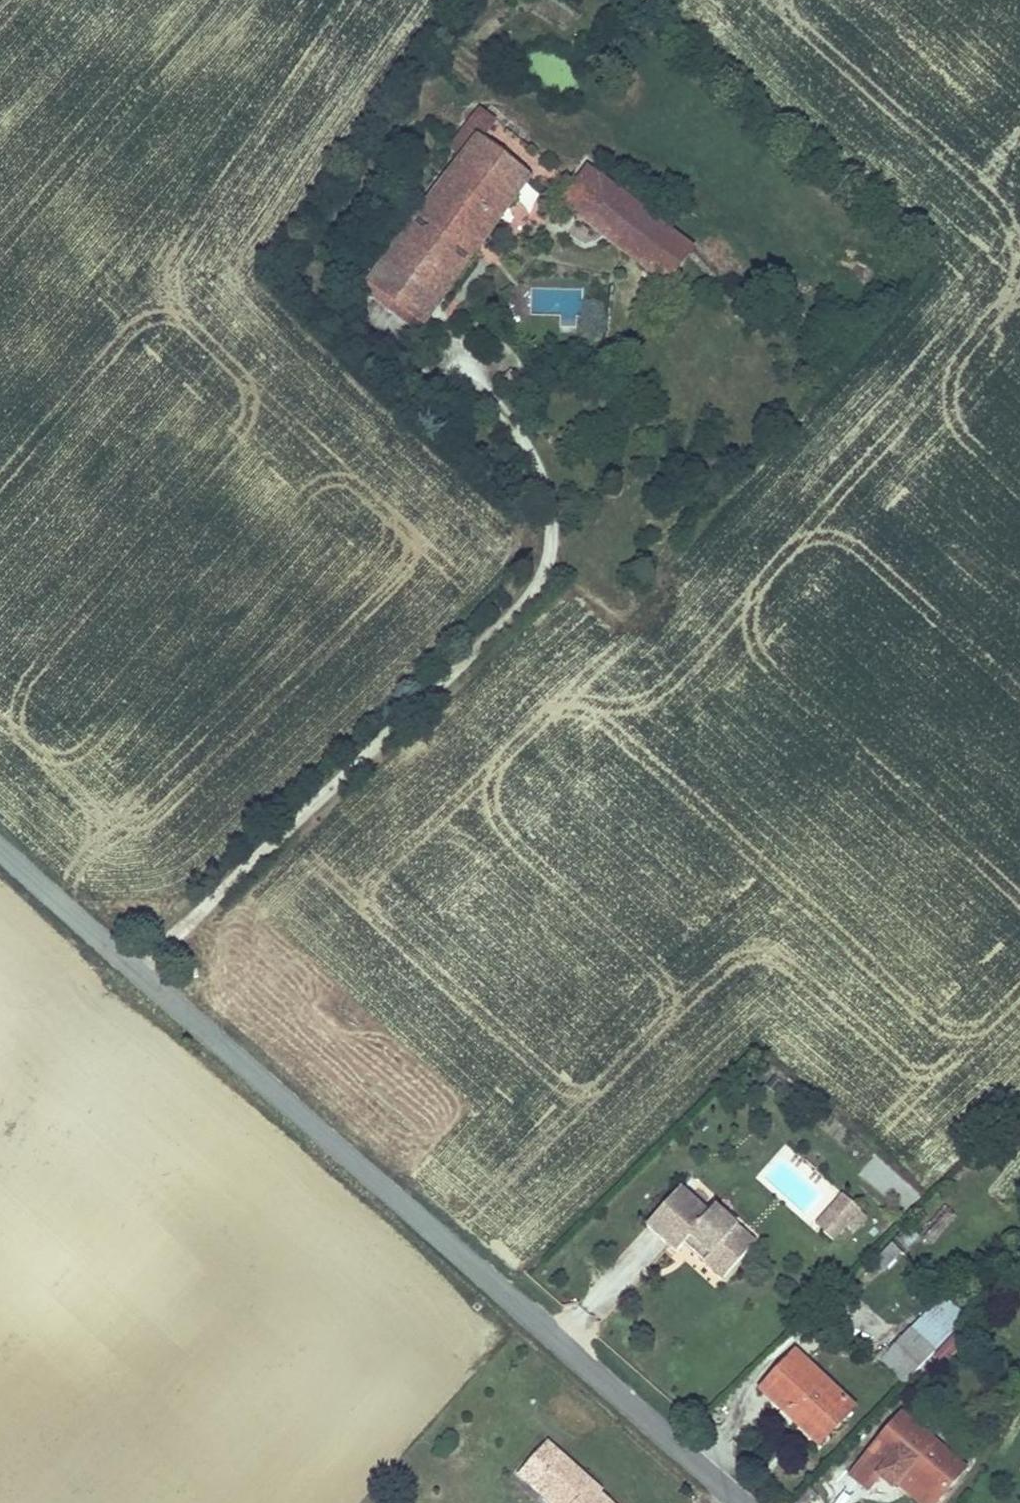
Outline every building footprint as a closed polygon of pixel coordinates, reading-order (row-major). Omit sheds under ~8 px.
[(373,275),(428,319),(530,191),(477,149),(497,125),(478,110),(448,148),(464,161),(373,275)] [(585,232),(614,195),(586,173),(557,210),(585,232)] [(696,258),(614,195),(585,232),(652,285),(671,290),(696,258)] [(415,334),(428,319),(373,275),(360,290),(415,334)] [(899,1208),(915,1192),(877,1156),(862,1171),(899,1208)] [(706,1205),(679,1180),(643,1216),(673,1245),(680,1239),(716,1273),(740,1248),(722,1231),(735,1218),(713,1198),(706,1205)] [(864,1209),(838,1185),(811,1215),(831,1233),(843,1221),(848,1226),(864,1209)] [(753,1236),(735,1218),(722,1231),(740,1248),(753,1236)] [(933,1353),(960,1325),(936,1302),(909,1330),(933,1353)] [(904,1385),(933,1353),(909,1330),(880,1359),(904,1385)] [(794,1352),(759,1388),(816,1440),(850,1406),(794,1352)] [(905,1472),(933,1498),(964,1467),(901,1413),(851,1472),(866,1486),(877,1476),(891,1487),(896,1483),(905,1472)] [(568,1459),(544,1487),(553,1495),(549,1499),(554,1502),(615,1502),(594,1486),(596,1483),(568,1459)] [(933,1498),(905,1472),(896,1483),(920,1502),(928,1502),(933,1498)]
